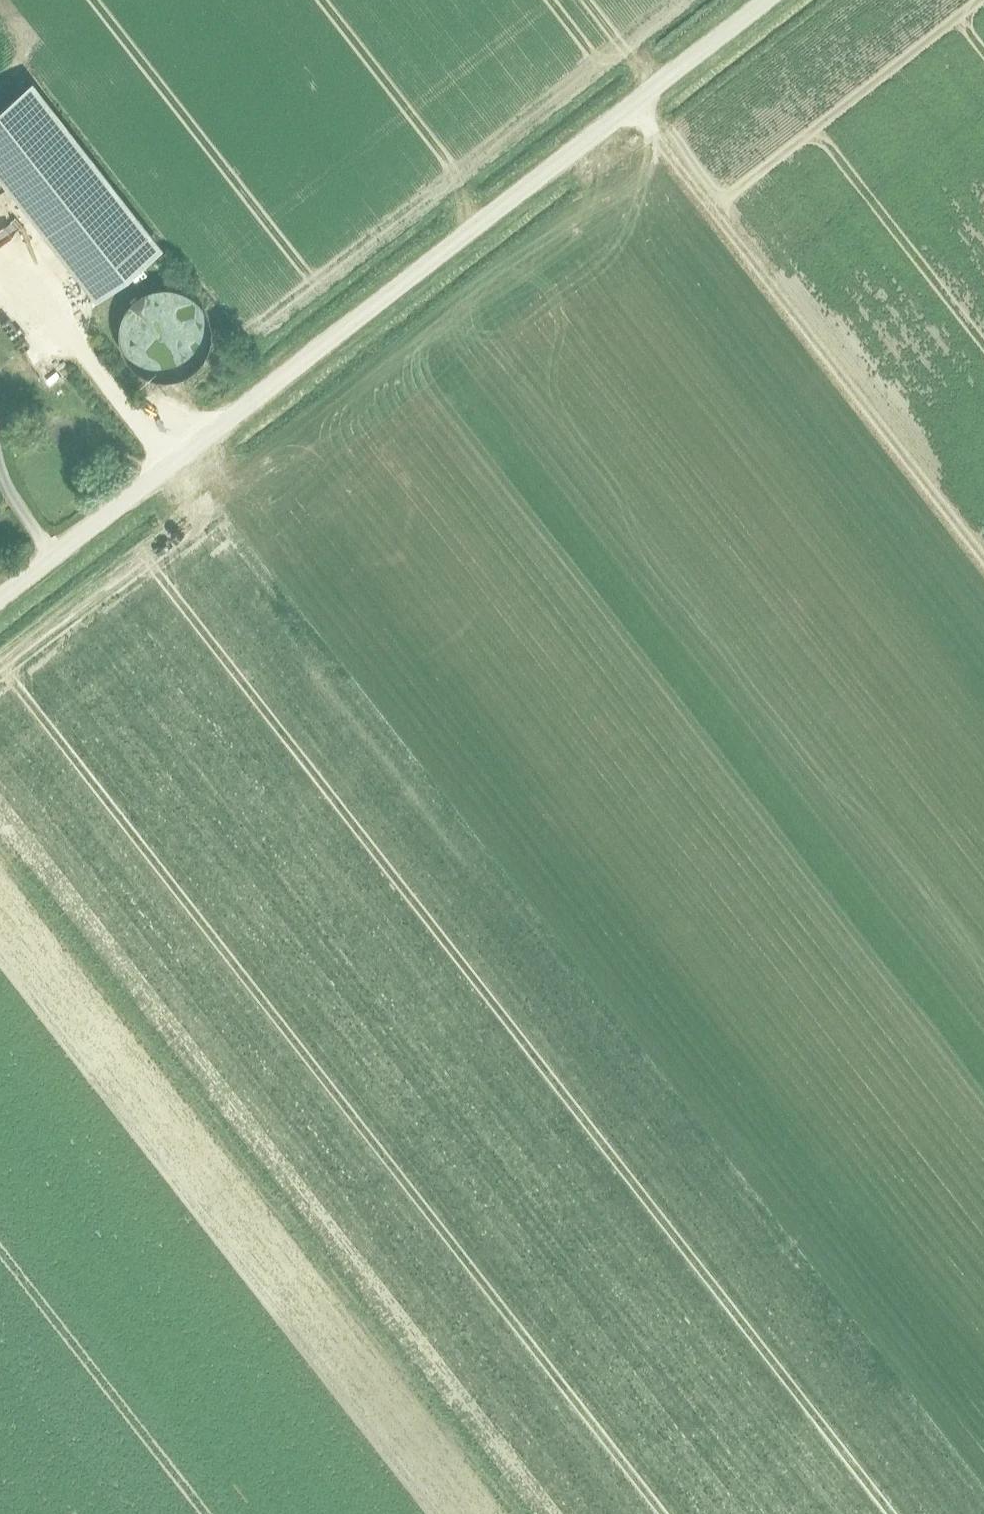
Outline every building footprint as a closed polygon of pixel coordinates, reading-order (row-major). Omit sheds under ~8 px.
[(32,84),(0,109),(0,174),(96,295),(159,245),(109,181),(32,84)] [(205,332),(205,325),(204,316),(202,309),(198,302),(192,295),(185,290),(179,287),(170,285),(163,285),(154,286),(148,288),(140,293),(135,298),(130,303),(127,311),(125,317),(124,325),(125,334),(127,340),(131,348),(136,354),(141,358),(148,362),(156,365),(165,366),(173,365),(181,362),(189,358),(194,353),(198,348),(202,340),(205,332)]
